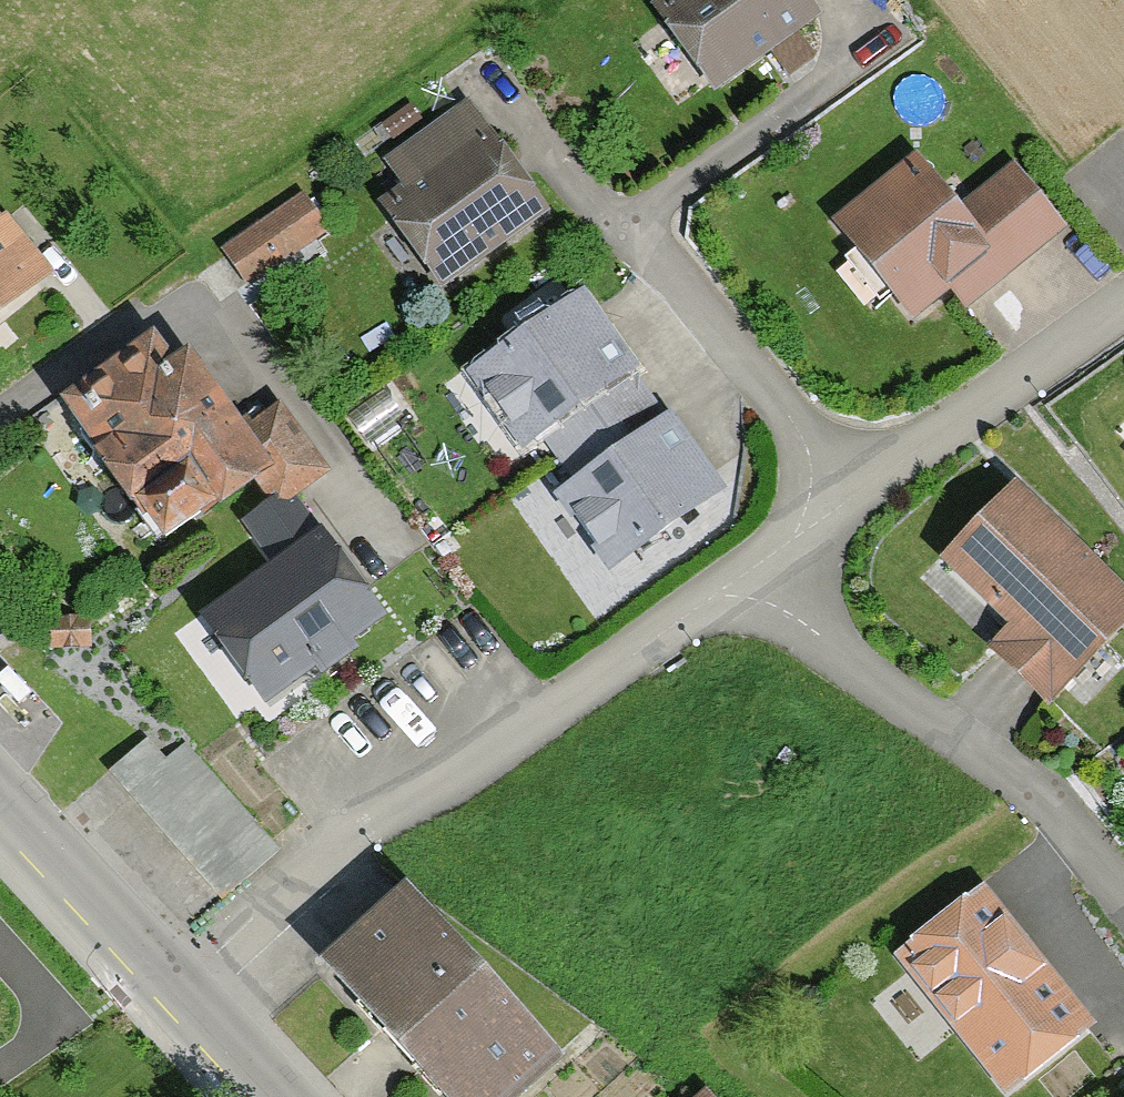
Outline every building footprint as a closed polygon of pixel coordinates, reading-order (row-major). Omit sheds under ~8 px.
[(662,14),(726,107),(841,28),(825,4),(830,0),(682,0),(662,14)] [(474,114),(393,168),(414,199),(386,218),(446,308),(556,234),(474,114)] [(1058,236),(1003,169),(955,208),(915,159),(826,231),(908,331),(945,300),(958,317),(1058,236)] [(311,200),(228,260),(256,299),(339,239),(311,200)] [(60,289),(0,221),(0,342),(60,289)] [(738,502),(591,309),(474,397),(531,473),(554,456),(582,493),(560,510),(621,591),(738,502)] [(156,327),(59,394),(167,537),(252,480),(284,496),(327,473),(275,396),(244,415),(192,348),(179,358),(156,327)] [(1013,491),(941,566),(1009,631),(987,655),(1050,714),(1123,637),(1123,597),(1013,491)] [(275,573),(201,622),(265,716),(317,681),(321,686),(362,658),(356,649),(386,628),(324,537),(294,493),(243,527),(275,573)] [(153,750),(116,783),(228,909),(287,857),(193,750),(170,770),(153,750)] [(983,892),(895,966),(1004,1096),(1018,1096),(1098,1030),(983,892)] [(323,978),(424,1096),(547,1096),(564,1083),(411,904),(323,978)]
